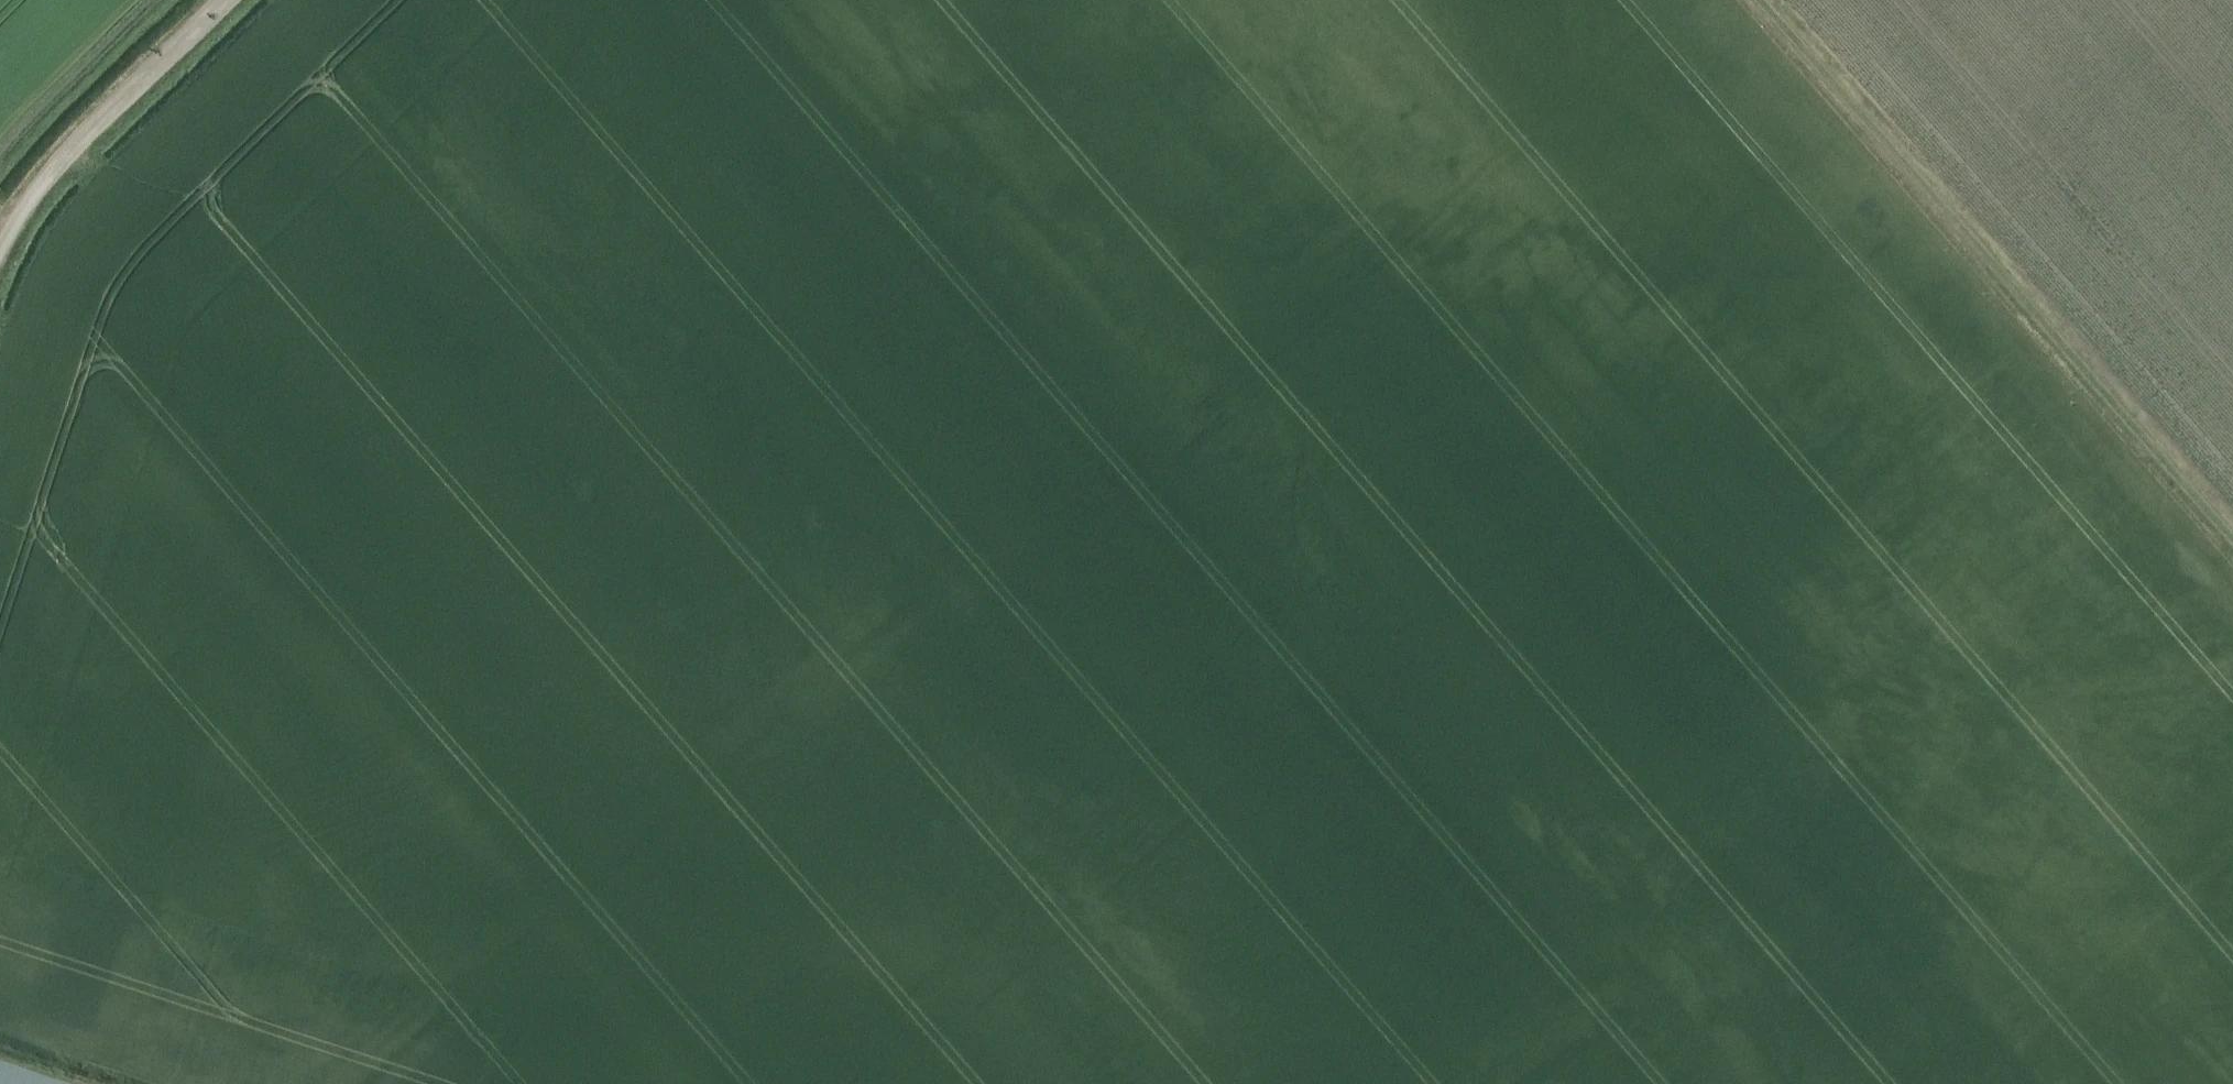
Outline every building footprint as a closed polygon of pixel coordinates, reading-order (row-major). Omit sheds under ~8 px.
[(0,1072),(0,1083),(37,1083),(0,1072)]
